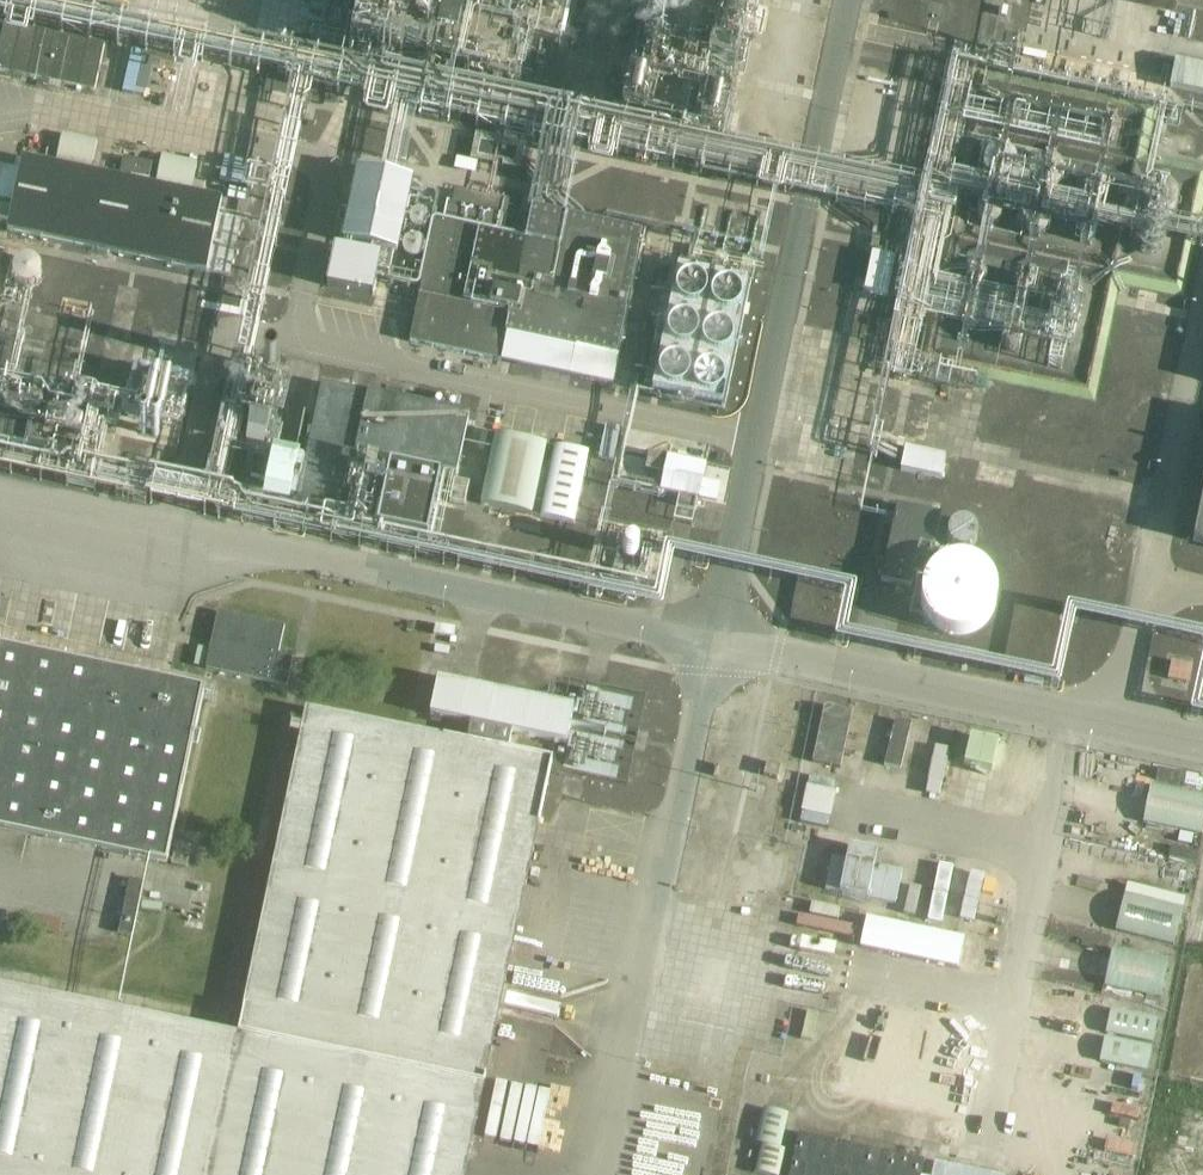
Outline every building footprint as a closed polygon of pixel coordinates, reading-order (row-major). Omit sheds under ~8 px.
[(353,44),(420,57),(418,66),(516,86),(525,41),(559,48),(569,0),(362,0),(353,44)] [(712,0),(651,0),(627,112),(694,126),(698,105),(690,104),(712,0)] [(95,91),(104,46),(4,25),(0,43),(0,72),(95,91)] [(956,74),(972,78),(978,52),(961,49),(956,74)] [(999,63),(999,62),(999,61),(998,60),(997,59),(996,59),(994,59),(993,59),(991,61),(991,62),(991,63),(991,64),(991,66),(993,67),(994,67),(996,67),(998,66),(999,65),(999,63)] [(1202,95),(1202,65),(1176,59),(1170,88),(1202,95)] [(255,97),(249,124),(279,130),(284,103),(255,97)] [(1018,110),(1018,109),(1017,106),(1016,105),(1015,103),(1014,102),(1011,101),(1008,100),(1007,100),(1004,101),(1002,103),(1000,105),(1000,106),(999,108),(999,110),(999,111),(999,112),(1000,114),(1000,115),(1002,117),(1004,118),(1005,119),(1008,119),(1009,119),(1012,119),(1014,117),(1016,115),(1017,113),(1018,112),(1018,110)] [(1065,120),(1065,117),(1064,116),(1063,113),(1061,111),(1058,110),(1056,110),(1054,110),(1052,110),(1050,111),(1048,113),(1047,115),(1046,116),(1046,117),(1045,119),(1045,120),(1046,121),(1046,123),(1046,124),(1048,126),(1050,128),(1051,129),(1054,129),(1055,130),(1058,129),(1059,129),(1061,128),(1063,126),(1064,124),(1065,123),(1065,121),(1065,120)] [(1117,131),(1116,129),(1115,126),(1114,125),(1112,123),(1110,122),(1107,122),(1106,122),(1105,122),(1103,123),(1101,124),(1100,125),(1099,127),(1098,130),(1098,131),(1098,134),(1099,136),(1100,137),(1102,139),(1103,140),(1105,141),(1107,141),(1108,141),(1109,141),(1112,140),(1114,138),(1115,137),(1116,135),(1116,133),(1117,131)] [(97,142),(62,135),(56,164),(91,171),(97,142)] [(982,169),(982,172),(983,175),(984,177),(986,180),(987,181),(990,183),(992,184),(995,185),(998,185),(1001,185),(1004,185),(1007,183),(1010,182),(1012,180),(1014,177),(1014,176),(1016,173),(1016,170),(1016,167),(1016,166),(1016,164),(1015,163),(1014,160),(1013,159),(1012,156),(1009,154),(1008,153),(1006,152),(1003,151),(1000,151),(997,151),(994,152),(991,153),(990,154),(987,155),(986,156),(984,159),(984,160),(983,163),(982,166),(982,169)] [(197,163),(162,156),(156,185),(191,192),(197,163)] [(207,275),(207,271),(229,276),(240,221),(219,216),(222,201),(131,182),(132,178),(149,181),(152,164),(123,158),(120,175),(126,176),(125,181),(22,160),(20,171),(0,167),(0,201),(13,204),(11,210),(0,208),(0,222),(9,224),(7,233),(207,275)] [(1030,175),(1029,178),(1029,180),(1030,181),(1030,184),(1031,185),(1032,188),(1034,190),(1037,192),(1039,193),(1042,194),(1045,195),(1046,195),(1049,194),(1051,194),(1054,193),(1056,192),(1058,190),(1060,187),(1062,185),(1062,183),(1063,181),(1063,179),(1063,178),(1063,176),(1063,175),(1062,173),(1061,171),(1060,168),(1058,166),(1056,164),(1053,163),(1050,162),(1049,161),(1046,161),(1043,161),(1040,162),(1039,163),(1036,164),(1034,166),(1033,167),(1032,168),(1031,171),(1030,174),(1030,175)] [(398,256),(414,182),(357,170),(342,244),(398,256)] [(1105,187),(1105,184),(1104,183),(1103,181),(1101,179),(1100,178),(1097,177),(1096,177),(1093,177),(1092,178),(1089,179),(1088,180),(1086,182),(1086,183),(1085,185),(1085,187),(1085,189),(1085,190),(1086,193),(1087,194),(1089,196),(1092,197),(1094,197),(1097,197),(1100,196),(1102,194),(1103,193),(1104,191),(1105,190),(1105,187)] [(645,233),(531,209),(524,243),(496,237),(500,216),(507,217),(509,204),(464,194),(466,186),(456,183),(454,192),(455,192),(452,204),(447,203),(442,225),(435,224),(412,330),(407,329),(404,339),(410,341),(410,342),(502,362),(501,363),(612,387),(645,233)] [(1178,203),(1178,199),(1177,198),(1177,196),(1176,194),(1175,193),(1174,191),(1171,189),(1168,187),(1164,186),(1163,185),(1159,185),(1155,186),(1152,188),(1150,189),(1148,191),(1145,194),(1145,196),(1144,197),(1143,199),(1143,201),(1143,203),(1143,206),(1144,208),(1144,210),(1145,211),(1146,213),(1148,216),(1151,218),(1153,219),(1155,220),(1156,220),(1160,221),(1162,221),(1166,220),(1167,219),(1171,218),(1173,215),(1176,212),(1176,211),(1177,209),(1178,207),(1178,206),(1178,203)] [(1001,213),(1001,211),(1000,208),(998,206),(997,205),(995,203),(994,202),(991,201),(989,201),(986,201),(983,202),(982,202),(980,204),(978,207),(977,208),(977,210),(976,213),(976,214),(976,216),(977,219),(978,220),(980,222),(983,224),(984,224),(986,225),(989,225),(992,225),(993,224),(996,223),(997,222),(998,220),(999,219),(1000,218),(1000,216),(1000,215),(1001,213)] [(409,219),(409,221),(410,223),(410,224),(411,226),(412,228),(414,229),(416,230),(418,231),(420,231),(422,231),(424,230),(426,229),(427,228),(428,227),(429,225),(430,224),(430,222),(431,221),(430,219),(430,217),(430,216),(429,214),(427,212),(426,211),(423,210),(421,210),(419,210),(417,210),(415,211),(413,212),(412,213),(411,215),(410,216),(410,217),(409,219)] [(1023,224),(1023,226),(1024,227),(1024,229),(1025,231),(1027,233),(1028,235),(1030,236),(1033,237),(1035,237),(1037,237),(1039,237),(1043,236),(1045,235),(1046,233),(1048,231),(1049,229),(1049,228),(1050,226),(1050,224),(1050,221),(1049,220),(1048,218),(1047,216),(1046,215),(1044,213),(1042,212),(1041,212),(1038,211),(1037,211),(1035,211),(1033,212),(1030,212),(1029,213),(1028,214),(1026,216),(1025,217),(1024,219),(1024,221),(1023,224)] [(1096,234),(1096,231),(1095,230),(1094,228),(1093,227),(1092,226),(1089,225),(1087,224),(1084,224),(1081,225),(1079,227),(1078,228),(1077,229),(1077,230),(1076,233),(1076,234),(1077,237),(1077,238),(1079,241),(1080,242),(1081,243),(1083,244),(1086,244),(1087,244),(1090,243),(1091,243),(1093,241),(1094,240),(1096,237),(1096,236),(1096,234)] [(402,249),(402,250),(403,252),(403,254),(405,255),(406,257),(408,258),(409,259),(411,260),(414,260),(416,260),(418,259),(420,258),(422,257),(423,255),(424,253),(425,253),(425,251),(425,249),(425,247),(425,246),(424,244),(424,242),(422,240),(420,238),(418,237),(415,237),(413,237),(410,237),(408,238),(407,239),(405,240),(403,243),(403,245),(402,247),(402,249)] [(1160,250),(1160,249),(1159,246),(1158,244),(1157,243),(1155,241),(1152,240),(1151,240),(1148,240),(1147,241),(1145,241),(1143,243),(1142,244),(1141,246),(1140,249),(1140,250),(1140,252),(1141,255),(1142,257),(1143,258),(1146,260),(1148,260),(1151,261),(1152,260),(1155,259),(1157,258),(1158,257),(1160,254),(1160,253),(1160,250)] [(677,270),(652,394),(724,409),(755,260),(691,247),(686,272),(677,270)] [(41,275),(41,273),(41,270),(40,268),(40,267),(38,265),(36,263),(34,262),(32,260),(30,260),(26,260),(23,260),(21,261),(19,262),(17,264),(16,265),(14,267),(13,269),(13,271),(12,274),(12,276),(13,279),(14,281),(15,282),(16,284),(18,286),(19,287),(22,288),(24,288),(25,289),(28,289),(29,289),(32,288),(34,287),(36,285),(38,284),(40,281),(41,279),(41,278),(41,275)] [(984,276),(984,274),(984,273),(983,270),(982,269),(980,268),(979,267),(976,266),(975,266),(974,266),(971,267),(970,267),(968,269),(967,270),(965,272),(965,275),(965,276),(966,279),(966,280),(968,283),(970,284),(973,285),(974,285),(977,285),(979,284),(981,283),(982,282),(983,280),(984,278),(984,276)] [(1031,286),(1030,283),(1030,282),(1029,281),(1027,279),(1025,277),(1023,277),(1021,276),(1019,277),(1017,277),(1015,279),(1013,281),(1012,282),(1011,284),(1011,286),(1011,288),(1012,290),(1013,292),(1015,294),(1016,295),(1019,296),(1020,296),(1023,296),(1025,295),(1028,293),(1029,292),(1030,290),(1030,289),(1031,286)] [(137,284),(138,283),(138,282),(138,281),(138,280),(137,279),(136,278),(134,278),(133,278),(132,279),(131,280),(131,282),(131,283),(121,291),(107,355),(111,356),(107,379),(139,385),(130,431),(157,437),(169,377),(163,376),(173,330),(159,327),(149,373),(141,372),(141,373),(123,369),(125,359),(130,360),(144,297),(137,284)] [(0,375),(0,432),(100,452),(111,400),(77,393),(90,333),(62,327),(49,387),(41,385),(54,324),(27,318),(15,379),(0,375)] [(973,333),(973,332),(972,329),(972,328),(970,326),(969,325),(968,324),(965,323),(964,323),(961,323),(960,324),(957,325),(956,326),(955,328),(954,330),(954,331),(953,332),(953,334),(954,336),(955,338),(955,339),(957,341),(959,342),(962,343),(963,343),(965,343),(967,342),(970,340),(971,339),(972,338),(973,336),(973,334),(973,333)] [(178,332),(170,368),(182,371),(190,335),(178,332)] [(1019,343),(1019,342),(1018,339),(1017,338),(1016,336),(1013,335),(1012,334),(1011,334),(1008,334),(1005,334),(1004,335),(1003,335),(1001,337),(1000,339),(999,341),(999,343),(999,344),(999,345),(1000,347),(1001,349),(1002,350),(1003,351),(1005,353),(1006,353),(1009,353),(1012,353),(1013,353),(1014,352),(1016,350),(1017,349),(1018,348),(1018,347),(1019,345),(1019,343)] [(295,464),(252,455),(266,423),(274,383),(269,376),(270,375),(270,373),(270,372),(270,370),(268,368),(266,367),(264,367),(263,367),(262,368),(260,369),(259,371),(259,373),(259,374),(259,375),(252,380),(246,417),(246,453),(231,450),(229,459),(210,455),(204,482),(225,486),(227,480),(289,493),(295,464)] [(469,415),(321,385),(297,502),(346,512),(358,457),(457,477),(469,415)] [(495,435),(480,505),(575,524),(589,454),(554,447),(549,472),(542,471),(547,445),(495,435)] [(134,440),(130,459),(143,461),(146,442),(134,440)] [(951,453),(909,444),(905,465),(947,474),(951,453)] [(154,446),(152,459),(163,461),(165,448),(154,446)] [(660,493),(674,496),(679,497),(677,508),(696,511),(706,465),(667,457),(660,493)] [(901,501),(886,575),(913,580),(922,536),(939,539),(945,510),(901,501)] [(947,535),(947,538),(947,540),(948,543),(949,545),(951,547),(953,549),(955,550),(958,551),(960,551),(962,552),(965,551),(968,550),(970,549),(972,547),(974,545),(975,543),(976,542),(977,539),(977,537),(977,534),(977,533),(976,530),(974,528),(973,526),(971,524),(969,523),(967,522),(965,522),(962,521),(961,521),(958,522),(956,523),(953,524),(951,526),(949,528),(948,530),(948,531),(947,534),(947,535)] [(999,593),(999,590),(999,587),(998,585),(998,582),(997,579),(996,577),(993,572),(992,570),(988,566),(986,564),(982,560),(979,559),(977,558),(972,556),(967,554),(961,554),(959,554),(956,554),(950,555),(948,556),(943,558),(938,561),(934,564),(932,566),(930,568),(927,572),(924,577),(923,582),(922,585),(922,588),(921,593),(921,596),(922,599),(922,601),(924,607),(926,611),(928,614),(929,616),(933,620),(935,622),(939,625),(944,628),(949,630),(954,631),(960,631),(965,631),(970,630),(973,629),(978,627),(980,626),(985,623),(987,621),(989,619),(992,615),(995,610),(996,607),(998,602),(998,600),(999,597),(999,593)] [(221,666),(302,682),(308,655),(292,652),(298,624),(233,610),(221,666)] [(168,860),(205,684),(0,642),(0,827),(168,860)] [(567,746),(575,708),(565,706),(437,679),(430,717),(470,725),(466,743),(508,752),(512,734),(552,742),(567,746)] [(240,1036),(483,1086),(550,761),(508,752),(466,743),(308,710),(240,1036)] [(767,762),(763,777),(778,780),(782,765),(767,762)] [(1155,781),(1195,788),(1198,774),(1186,772),(1186,775),(1157,769),(1155,781)] [(175,845),(171,866),(187,869),(191,848),(175,845)] [(1169,858),(1196,864),(1198,853),(1171,847),(1169,858)] [(1164,864),(1137,858),(1134,869),(1162,875),(1164,864)] [(130,880),(118,934),(131,937),(143,883),(130,880)] [(1080,938),(1115,945),(1118,934),(1083,926),(1080,938)] [(240,1036),(0,987),(0,1174),(211,1174),(240,1036)] [(483,1086),(240,1036),(211,1174),(464,1174),(483,1086)] [(1197,1125),(1198,1122),(1183,1119),(1181,1127),(1180,1127),(1176,1146),(1192,1149),(1192,1148),(1202,1150),(1202,1126),(1197,1125)] [(796,1138),(787,1174),(937,1174),(939,1169),(796,1138)] [(1154,1150),(1152,1159),(1163,1161),(1164,1152),(1154,1150)] [(1202,1156),(1180,1151),(1175,1174),(1199,1174),(1202,1156)]
